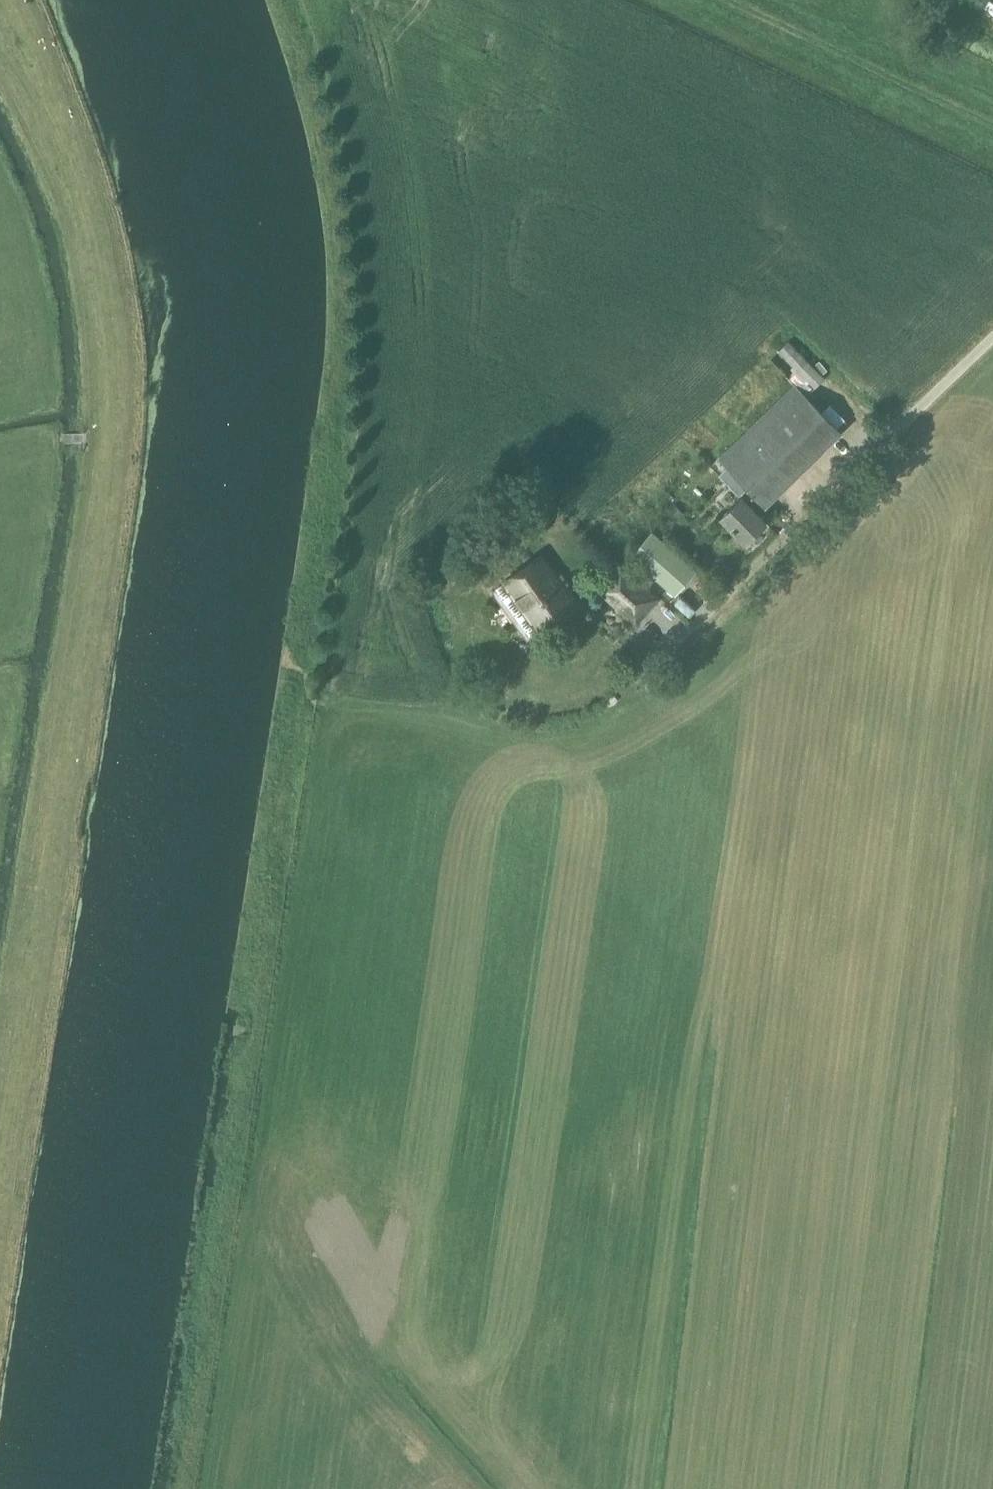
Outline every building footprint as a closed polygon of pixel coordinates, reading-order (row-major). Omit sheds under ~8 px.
[(825,378),(815,367),(789,340),(779,350),(815,388),(825,378)] [(795,386),(721,458),(767,505),(841,432),(795,386)] [(743,497),(723,516),(747,542),(767,522),(743,497)] [(669,584),(677,575),(691,559),(655,528),(633,552),(669,584)] [(580,602),(546,554),(495,589),(529,638),(556,619),(558,620),(564,616),(564,614),(580,602)] [(639,618),(654,601),(659,595),(623,564),(603,586),(639,618)]
